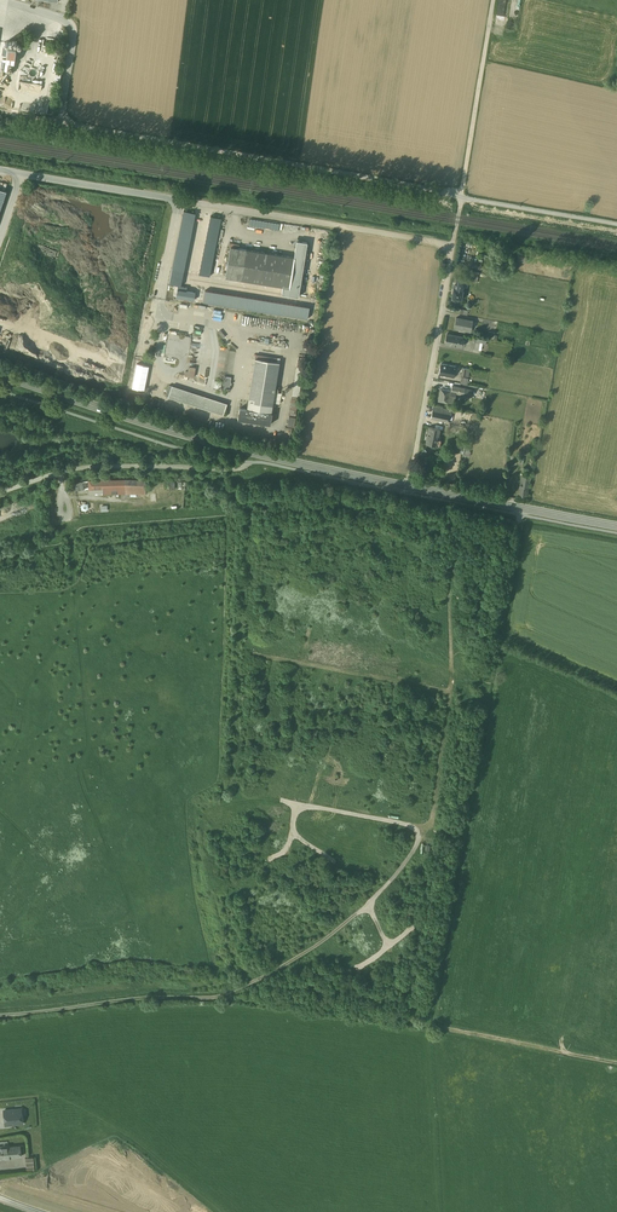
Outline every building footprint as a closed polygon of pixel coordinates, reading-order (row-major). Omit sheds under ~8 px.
[(510,0),(507,0),(506,8),(502,7),(500,18),(507,19),(510,0)] [(6,52),(8,52),(9,40),(2,39),(1,51),(6,52)] [(44,72),(35,70),(33,75),(33,79),(43,81),(43,78),(44,72)] [(191,236),(195,212),(183,210),(182,220),(189,221),(189,225),(182,224),(182,228),(187,229),(186,234),(180,233),(179,234),(191,236)] [(289,288),(283,287),(282,294),(298,297),(307,242),(301,241),(296,244),(294,257),(289,288)] [(294,257),(231,247),(226,277),(283,287),(289,288),(294,257)] [(476,272),(468,271),(467,280),(474,282),(475,279),(476,272)] [(465,281),(457,280),(456,285),(454,284),(452,298),(462,300),(465,281)] [(194,292),(177,289),(176,297),(194,300),(196,292),(194,292)] [(210,304),(222,306),(223,297),(211,295),(210,304)] [(212,318),(220,319),(221,310),(213,309),(212,318)] [(462,318),(456,318),(455,328),(460,329),(460,327),(464,328),(464,330),(471,331),(473,320),(472,320),(472,321),(462,319),(462,318)] [(464,337),(447,334),(445,345),(462,348),(464,337)] [(487,341),(475,339),(473,349),(481,350),(482,345),(486,345),(487,341)] [(277,362),(255,358),(254,367),(247,409),(271,413),(273,404),(273,402),(275,392),(280,362),(277,362)] [(456,367),(445,364),(441,364),(439,374),(454,377),(456,367)] [(188,371),(185,370),(184,376),(194,378),(196,367),(190,366),(189,366),(188,371)] [(462,368),(461,376),(468,377),(469,369),(462,368)] [(231,377),(224,376),(222,388),(229,389),(231,377)] [(227,404),(173,385),(168,398),(223,415),(227,404)] [(465,388),(451,385),(451,391),(450,393),(453,393),(464,395),(465,388)] [(451,391),(441,389),(440,391),(438,402),(448,403),(450,393),(451,391)] [(281,393),(275,392),(273,402),(280,403),(281,393)] [(451,409),(434,406),(433,411),(451,414),(452,409),(451,409)] [(247,409),(240,408),(238,420),(271,425),(272,413),(271,413),(247,409)] [(451,414),(433,411),(431,418),(432,418),(449,422),(451,414)] [(295,418),(289,417),(287,426),(294,427),(296,418),(295,418)] [(440,429),(429,427),(426,444),(432,445),(437,446),(440,429)] [(126,481),(89,482),(89,496),(126,495),(145,495),(146,481),(126,481)] [(529,483),(521,481),(518,497),(526,498),(529,483)] [(83,483),(74,485),(75,491),(84,489),(83,483)] [(15,1109),(4,1110),(5,1123),(12,1122),(12,1124),(23,1123),(22,1110),(15,1111),(15,1109)] [(1,1147),(0,1147),(0,1158),(5,1158),(5,1159),(10,1158),(10,1157),(21,1156),(21,1154),(25,1154),(24,1146),(9,1147),(9,1146),(1,1147)] [(26,1169),(34,1169),(33,1156),(25,1157),(26,1169)]
